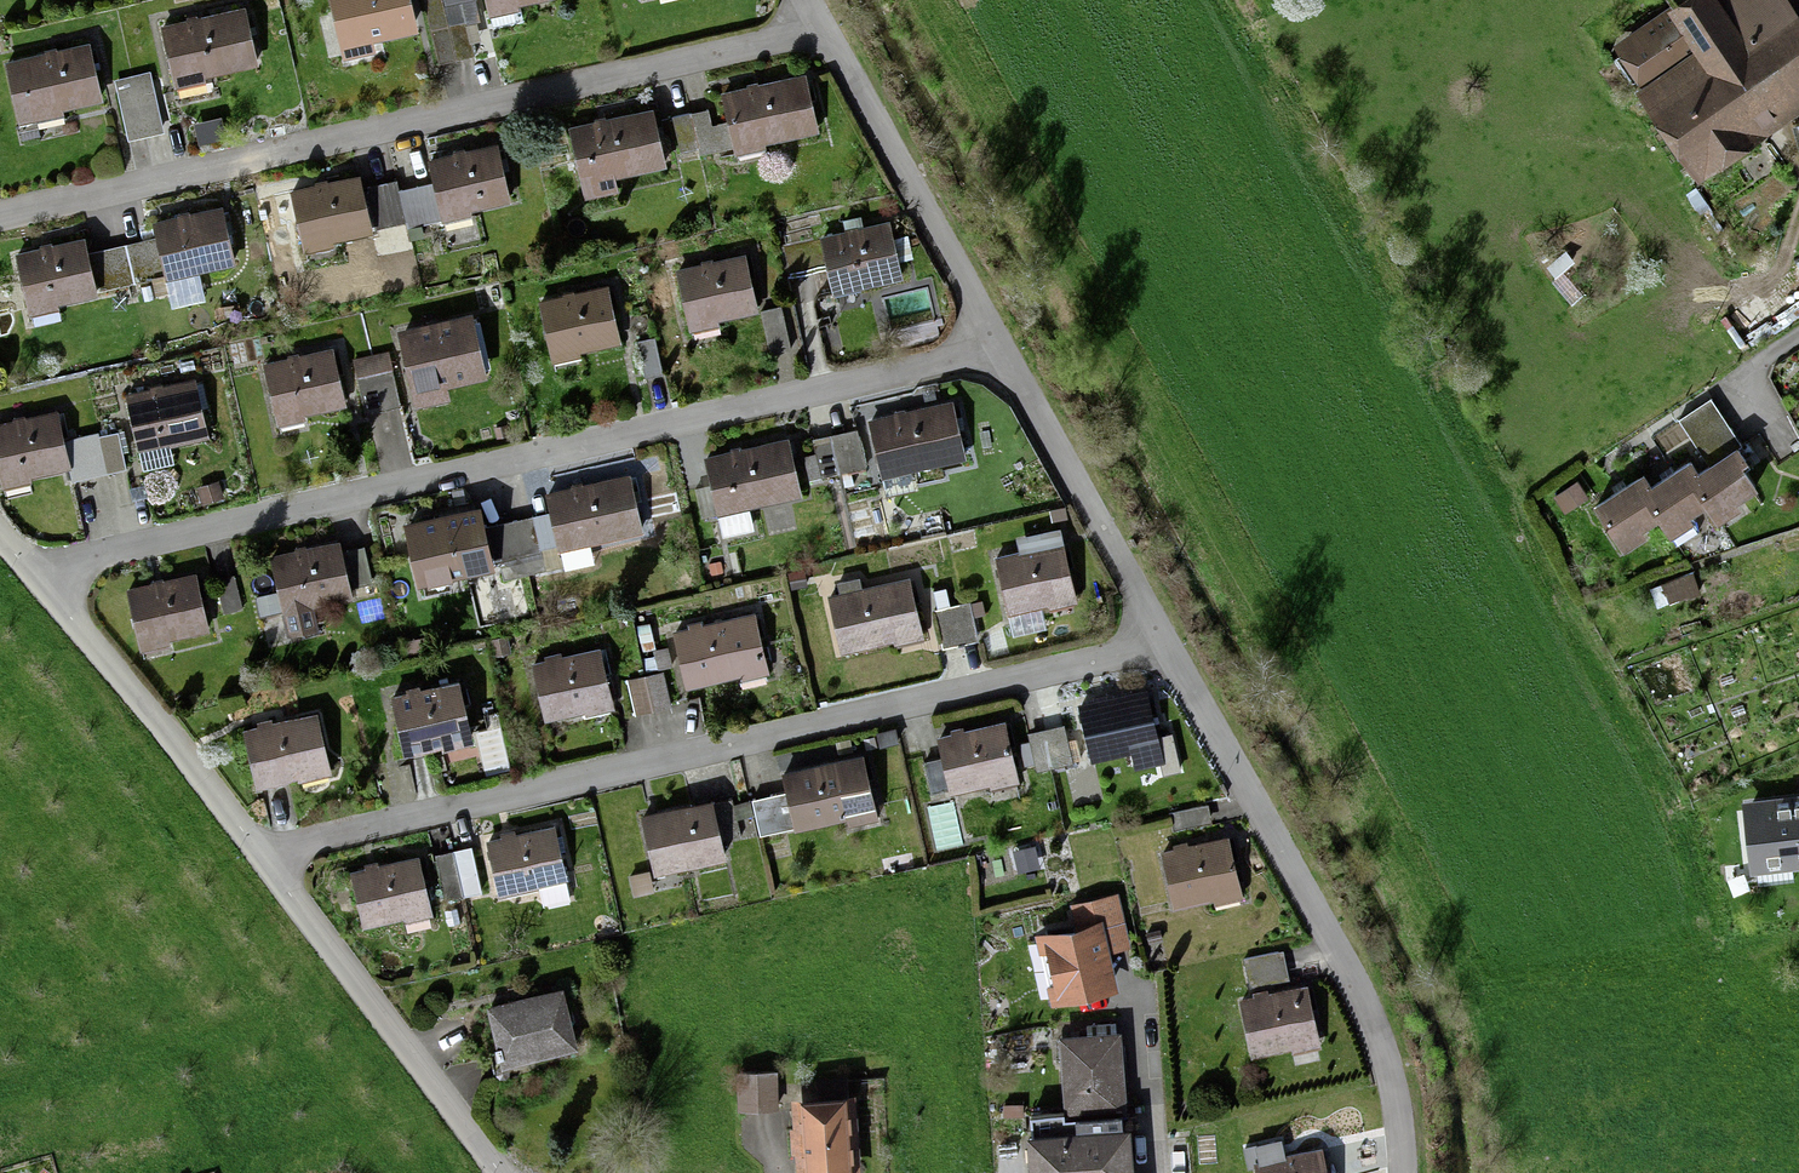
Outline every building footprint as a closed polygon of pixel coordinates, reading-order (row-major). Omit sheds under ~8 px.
[(412,27),(405,0),(334,0),(345,43),(412,27)] [(437,64),(457,59),(443,0),(423,0),(437,64)] [(457,59),(475,55),(463,5),(474,2),(474,0),(443,0),(457,59)] [(496,10),(537,0),(493,0),(496,10)] [(1798,85),(1798,28),(1779,0),(1697,0),(1634,45),(1708,149),(1798,85)] [(167,77),(259,60),(252,24),(160,40),(167,77)] [(21,113),(100,98),(91,53),(13,68),(21,113)] [(735,148),(818,128),(805,74),(723,94),(729,118),(713,122),(710,108),(691,113),(698,148),(700,156),(735,148)] [(153,87),(135,91),(145,129),(162,125),(153,87)] [(135,91),(116,96),(125,133),(145,129),(135,91)] [(651,109),(569,128),(582,180),(663,161),(651,109)] [(698,148),(691,113),(673,117),(680,152),(698,148)] [(496,148),(429,163),(433,184),(399,192),(406,221),(408,229),(443,221),(441,212),(507,197),(496,148)] [(359,178),(292,192),(303,244),(371,230),(359,178)] [(399,192),(396,179),(368,186),(378,228),(406,221),(399,192)] [(221,209),(155,224),(158,239),(122,247),(131,284),(233,261),(221,209)] [(900,275),(888,224),(781,248),(788,278),(829,269),(833,290),(900,275)] [(83,239),(16,256),(29,308),(96,292),(83,239)] [(692,323),(758,311),(750,266),(684,278),(692,323)] [(552,355),(621,339),(608,287),(540,304),(552,355)] [(415,386),(483,370),(470,318),(403,334),(415,386)] [(656,337),(638,341),(646,377),(664,373),(656,337)] [(382,410),(399,406),(388,354),(371,357),(382,410)] [(382,410),(371,357),(353,361),(363,414),(382,410)] [(335,408),(326,358),(271,368),(280,418),(335,408)] [(146,446),(202,436),(194,391),(138,401),(146,446)] [(1740,445),(1709,398),(1679,419),(1710,465),(1736,448),(1740,445)] [(875,427),(889,486),(971,467),(957,408),(875,427)] [(2,478),(71,464),(74,478),(108,472),(100,436),(64,444),(57,412),(0,424),(0,468),(2,478)] [(117,432),(100,436),(108,472),(125,468),(117,432)] [(857,434),(831,440),(840,474),(866,467),(857,434)] [(831,440),(813,445),(821,478),(840,474),(831,440)] [(711,465),(725,524),(810,505),(796,445),(711,465)] [(1745,460),(1736,448),(1710,465),(1698,473),(1690,478),(1706,502),(1715,515),(1754,489),(1738,465),(1745,460)] [(1690,478),(1698,473),(1689,461),(1651,487),(1642,492),(1657,514),(1678,545),(1701,530),(1690,512),(1706,502),(1690,478)] [(545,494),(559,552),(643,531),(629,474),(545,494)] [(1595,507),(1618,541),(1657,514),(1642,492),(1651,487),(1643,475),(1595,507)] [(407,526),(420,582),(487,567),(474,510),(407,526)] [(527,573),(545,570),(535,519),(517,522),(527,573)] [(527,573),(517,522),(486,528),(496,579),(527,573)] [(269,560),(286,636),(316,629),(311,608),(348,600),(336,545),(269,560)] [(364,548),(348,551),(355,588),(371,584),(364,548)] [(1001,567),(1011,614),(1078,600),(1069,552),(1001,567)] [(126,591),(139,652),(208,638),(195,576),(126,591)] [(236,576),(216,580),(223,613),(243,609),(236,576)] [(833,605),(842,646),(923,629),(913,587),(833,605)] [(958,604),(965,640),(978,637),(971,601),(958,604)] [(965,640),(958,604),(934,608),(941,644),(965,640)] [(681,639),(690,688),(771,673),(761,624),(681,639)] [(540,670),(550,717),(616,703),(607,657),(540,670)] [(645,674),(653,710),(670,705),(662,670),(645,674)] [(653,710),(645,674),(626,679),(634,714),(653,710)] [(394,699),(407,750),(474,733),(461,682),(394,699)] [(1096,754),(1156,743),(1148,701),(1088,712),(1096,754)] [(247,733),(259,781),(330,764),(318,715),(247,733)] [(1064,727),(1046,732),(1055,767),(1073,762),(1064,727)] [(1055,767),(1046,732),(1026,737),(1035,772),(1055,767)] [(929,747),(939,797),(1016,783),(1007,733),(929,747)] [(789,792),(798,829),(876,810),(864,755),(784,773),(789,792)] [(754,801),(763,838),(798,829),(789,792),(754,801)] [(742,837),(733,797),(709,802),(717,842),(742,837)] [(1798,863),(1798,798),(1746,804),(1753,868),(1798,863)] [(640,816),(652,874),(721,860),(717,842),(709,802),(640,816)] [(485,840),(499,898),(571,881),(557,823),(485,840)] [(1170,853),(1181,904),(1241,892),(1231,841),(1170,853)] [(472,849),(455,853),(464,894),(481,890),(472,849)] [(464,894),(455,853),(437,858),(446,898),(464,894)] [(352,872),(364,925),(430,910),(417,857),(352,872)] [(1057,994),(1108,984),(1098,930),(1047,939),(1057,994)] [(1281,950),(1243,957),(1248,987),(1286,980),(1281,950)] [(493,1012),(505,1072),(587,1055),(574,995),(493,1012)] [(1304,995),(1245,1007),(1255,1054),(1314,1042),(1304,995)] [(1070,1117),(1121,1116),(1118,1042),(1068,1044),(1070,1117)] [(775,1070),(739,1070),(739,1106),(775,1106),(775,1070)] [(807,1171),(856,1168),(851,1083),(802,1086),(807,1171)] [(1042,1172),(1123,1172),(1121,1116),(1070,1117),(1040,1118),(1042,1172)] [(1261,1166),(1263,1172),(1321,1172),(1316,1153),(1261,1166)]
